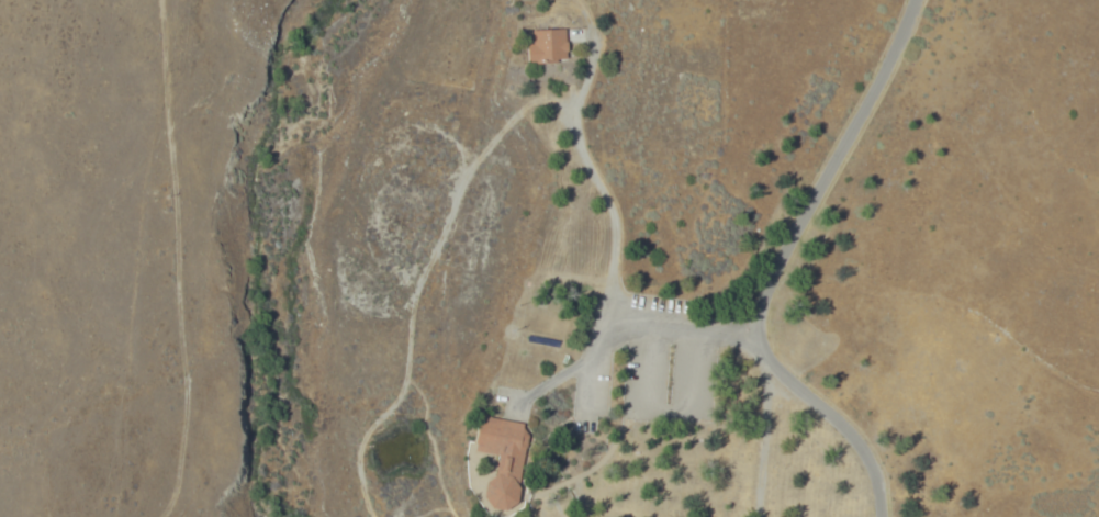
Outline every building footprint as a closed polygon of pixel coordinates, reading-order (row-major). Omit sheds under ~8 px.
[(567,26),(570,61),(529,66),(528,47),(536,46),(535,30),(567,26)] [(484,414),(524,423),(529,436),(518,503),(507,512),(493,509),(485,498),(487,484),(498,479),(502,456),(475,449),(484,414)]
